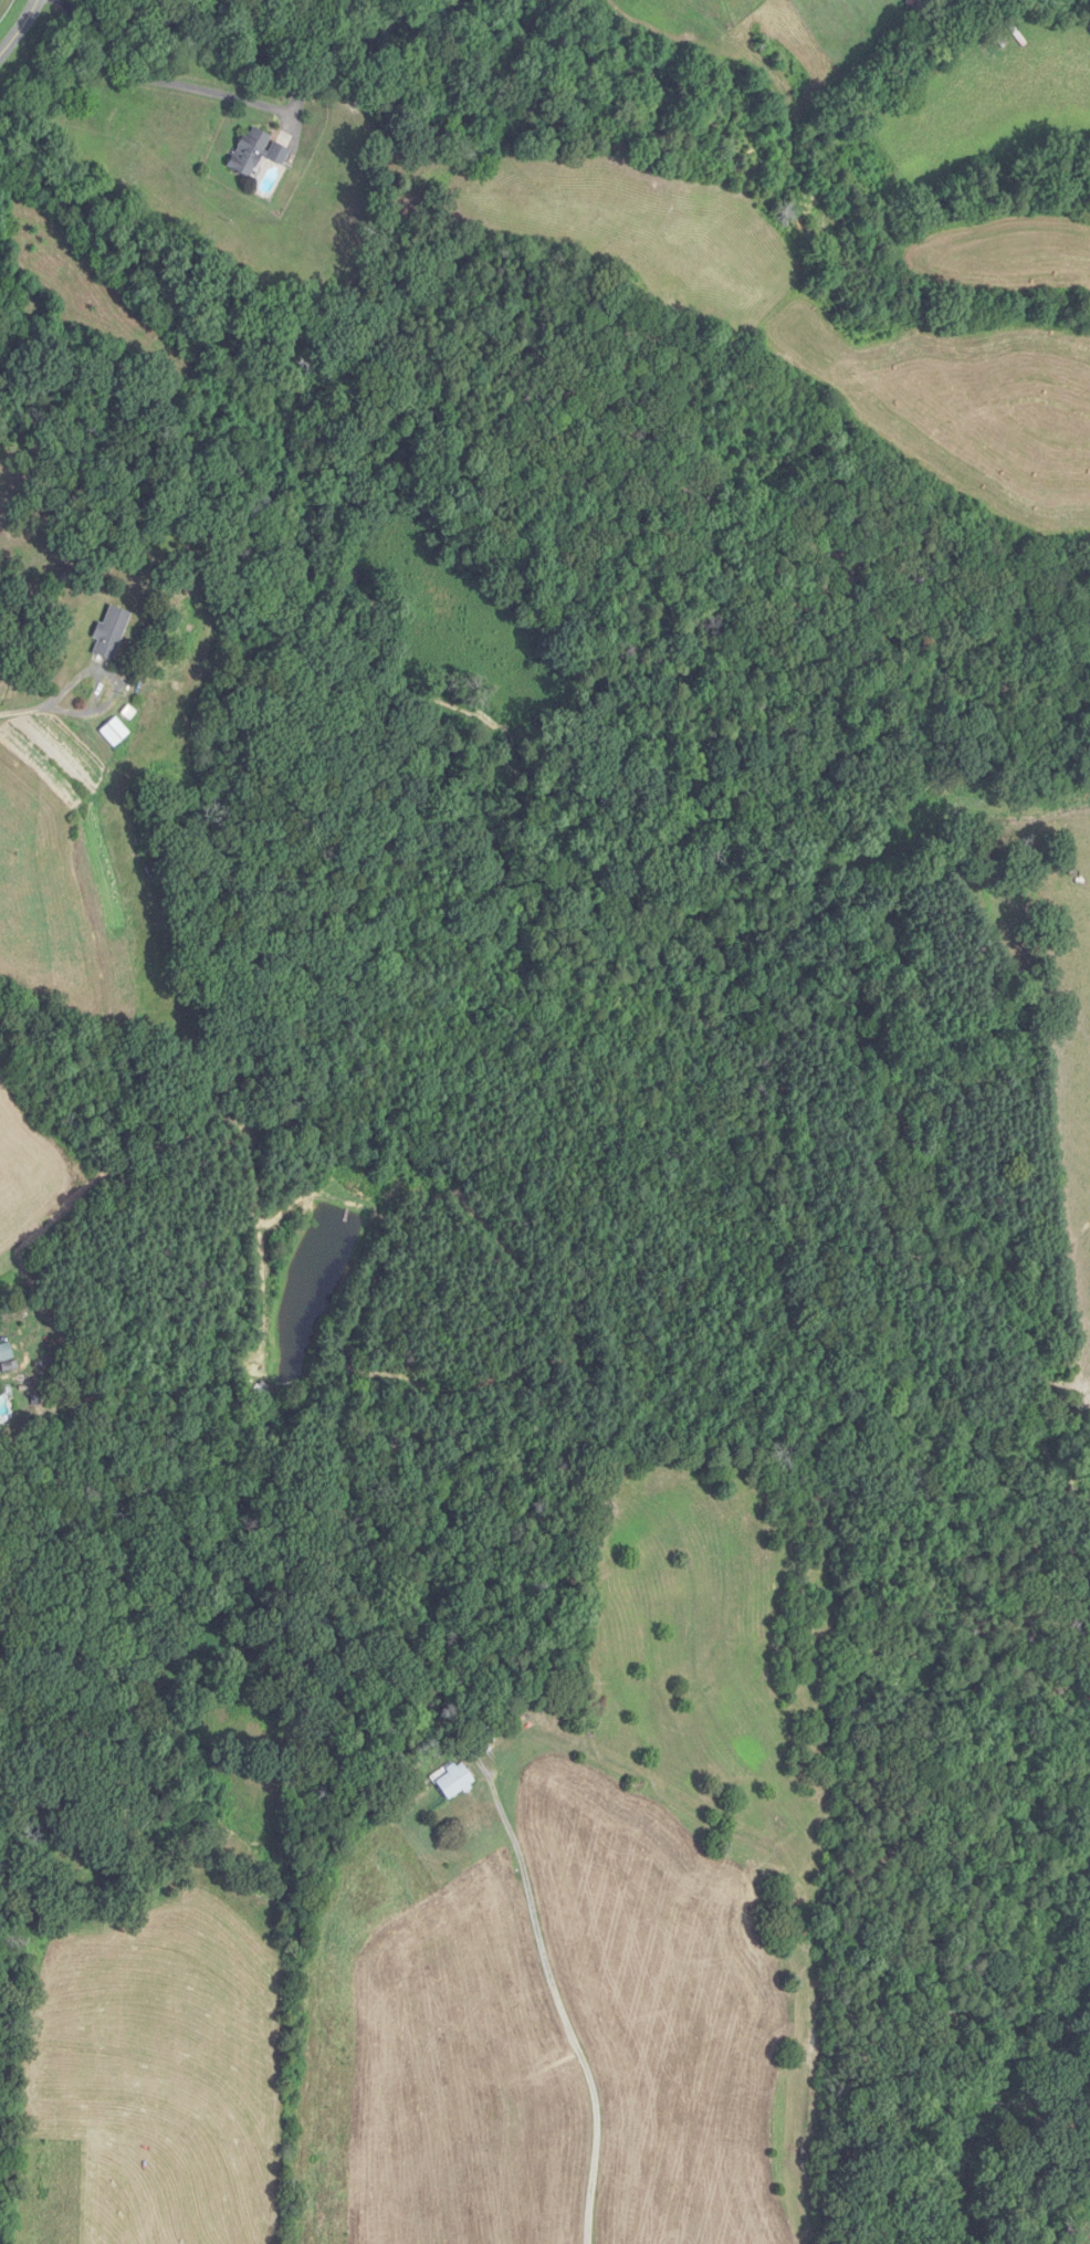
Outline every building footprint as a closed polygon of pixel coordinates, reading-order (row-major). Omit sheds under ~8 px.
[(244,134),(229,167),(253,178),(264,155),(283,164),(291,146),(253,129),(249,136),(244,134)] [(116,660),(132,612),(109,604),(93,652),(116,660)] [(133,733),(118,717),(102,731),(116,748),(133,733)] [(5,1372),(16,1369),(9,1344),(0,1347),(0,1356),(5,1372)] [(252,1390),(263,1397),(270,1387),(259,1379),(252,1390)] [(477,1760),(491,1750),(483,1740),(470,1751),(477,1760)] [(438,1780),(449,1800),(477,1784),(466,1764),(438,1780)]
